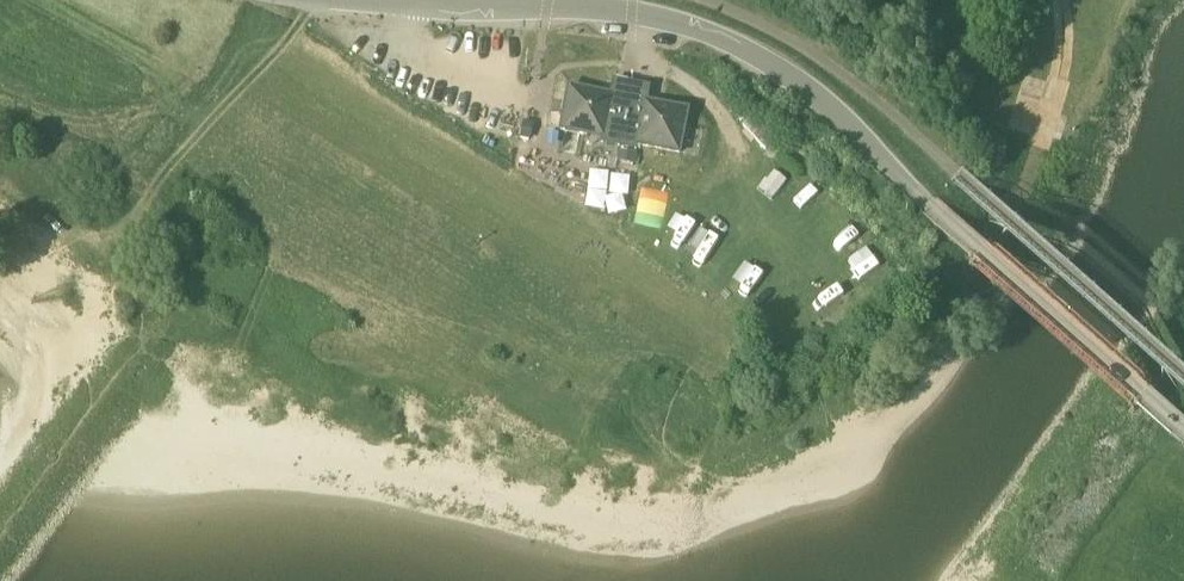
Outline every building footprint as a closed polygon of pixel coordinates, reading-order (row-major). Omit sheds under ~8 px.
[(1125,10),(1130,0),(1105,0),(1125,10)] [(645,102),(647,93),(614,87),(612,96),(570,88),(562,130),(679,153),(688,110),(645,102)] [(630,162),(601,156),(598,167),(627,174),(630,162)] [(584,206),(622,215),(632,177),(594,168),(584,206)]
